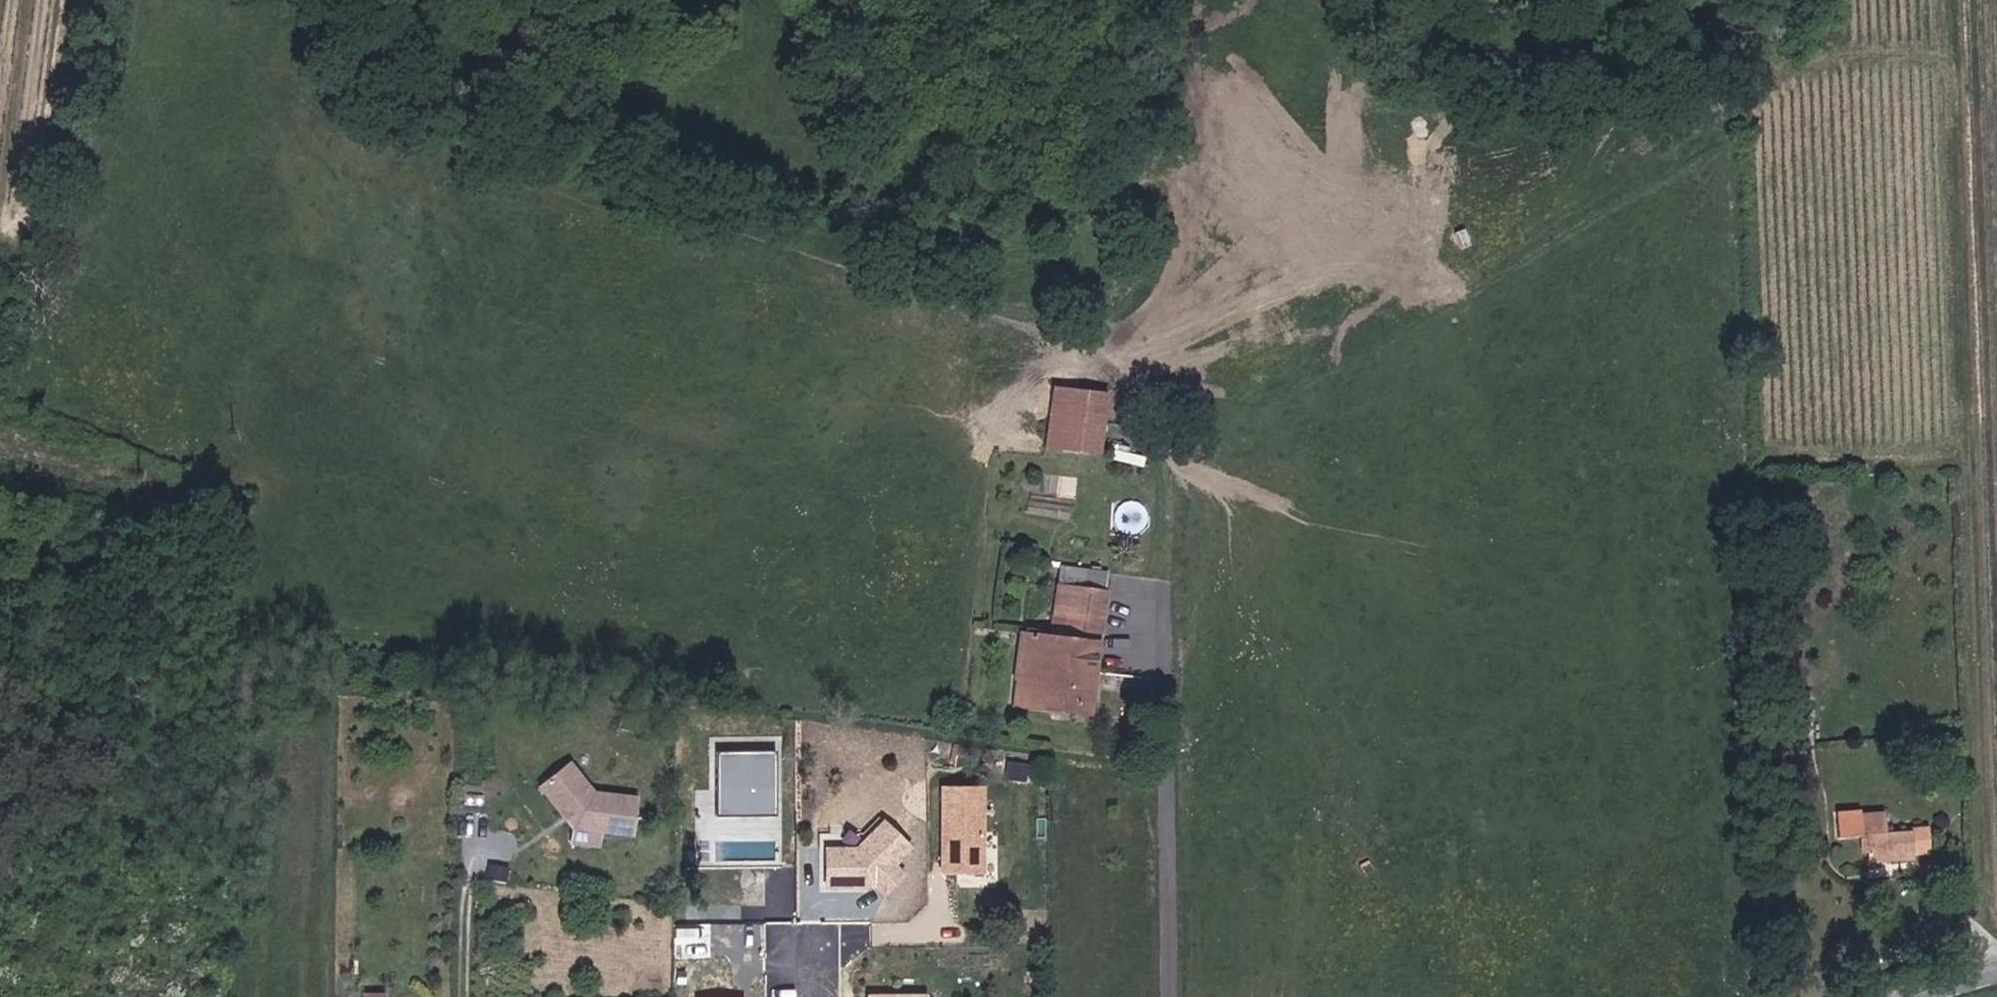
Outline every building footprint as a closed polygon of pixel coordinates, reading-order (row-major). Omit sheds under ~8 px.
[(1107,392),(1057,388),(1051,447),(1102,452),(1107,392)] [(1017,702),(1091,711),(1108,572),(1062,566),(1054,636),(1026,633),(1017,702)] [(1031,579),(1032,572),(1025,571),(1024,579),(1031,579)] [(714,812),(773,813),(774,748),(714,747),(714,812)] [(594,792),(567,762),(542,787),(575,828),(573,843),(602,845),(603,831),(635,833),(639,796),(594,792)] [(984,872),(985,782),(938,782),(937,871),(984,872)] [(1887,810),(1861,811),(1862,831),(1867,831),(1868,850),(1894,848),(1894,857),(1914,856),(1914,850),(1934,849),(1933,822),(1912,823),(1912,828),(1888,829),(1887,819),(1887,810)] [(821,886),(904,887),(905,822),(863,822),(863,843),(822,843),(821,886)] [(1894,848),(1868,850),(1868,858),(1894,857),(1894,848)] [(817,914),(750,913),(750,943),(817,944),(817,914)]
